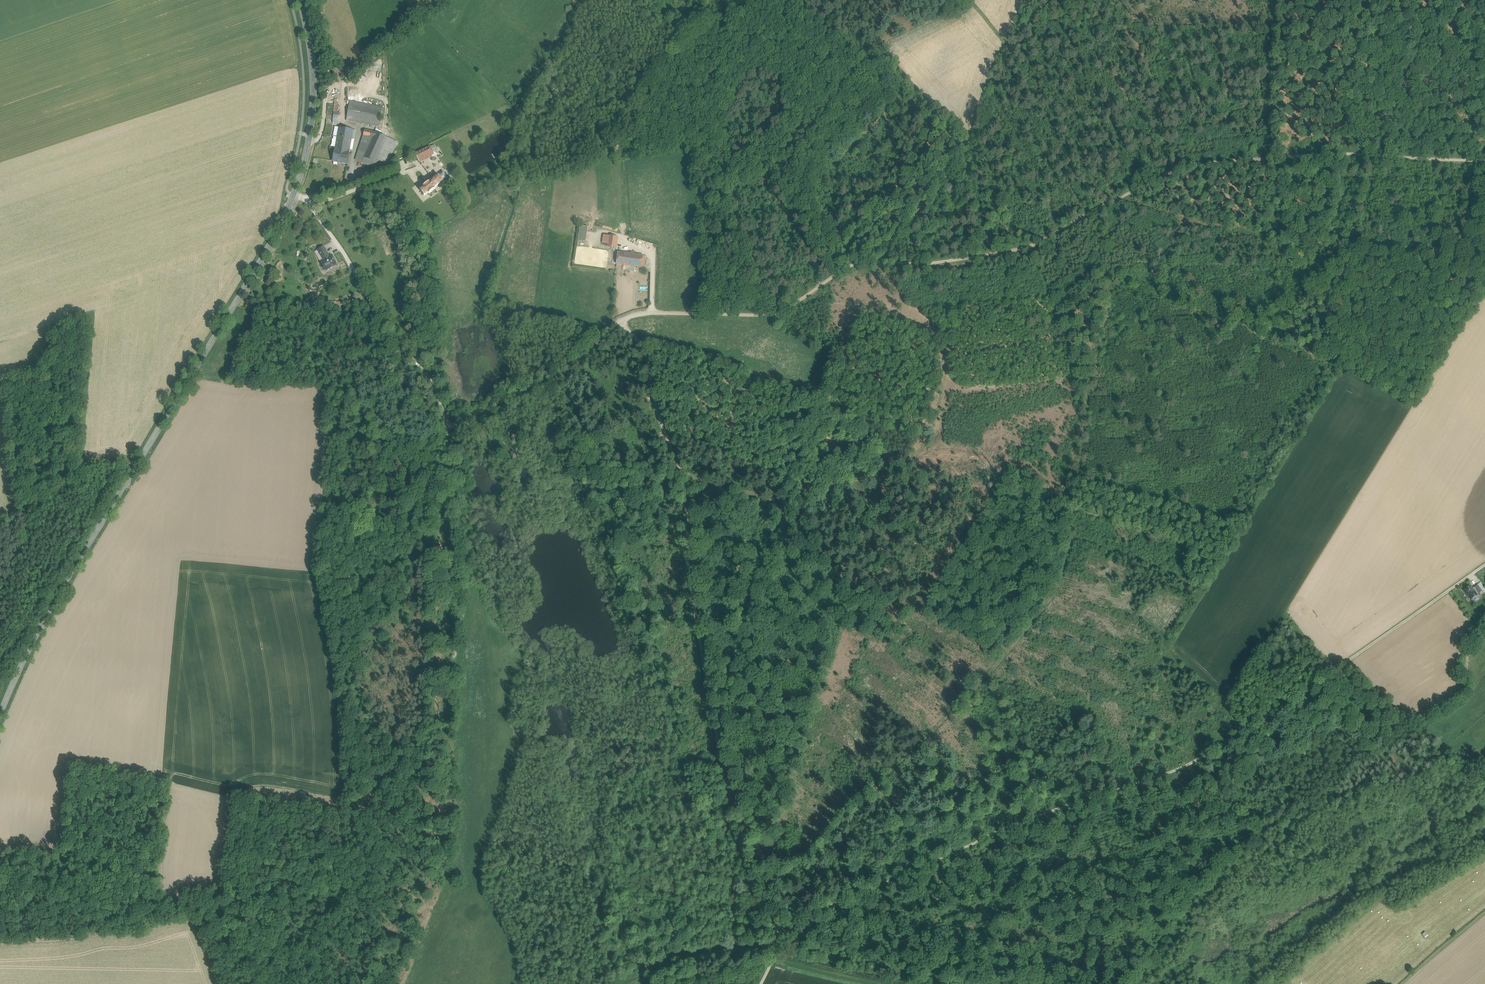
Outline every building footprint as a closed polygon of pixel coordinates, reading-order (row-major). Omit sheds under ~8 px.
[(382,106),(349,100),(346,120),(379,125),(382,106)] [(353,130),(339,128),(333,161),(347,164),(353,130)] [(392,139),(375,131),(365,129),(363,135),(357,154),(360,156),(369,160),(378,164),(379,160),(384,149),(387,144),(389,145),(392,139)] [(392,139),(389,145),(387,144),(384,149),(392,153),(397,142),(392,139)] [(430,146),(414,154),(419,161),(432,155),(434,154),(431,147),(430,146)] [(387,164),(392,153),(384,149),(379,160),(387,164)] [(369,160),(360,156),(358,160),(367,165),(369,160)] [(375,168),(378,164),(369,160),(367,165),(375,168)] [(443,172),(439,176),(443,181),(447,178),(443,172)] [(439,175),(430,182),(429,182),(423,186),(423,187),(420,189),(424,195),(428,192),(429,194),(435,189),(434,188),(443,181),(439,176),(439,175)] [(385,210),(383,212),(382,212),(379,215),(381,218),(385,216),(388,214),(385,210)] [(381,232),(400,229),(399,223),(380,226),(381,232)] [(588,226),(580,225),(578,240),(586,241),(588,226)] [(617,235),(610,234),(609,241),(609,245),(616,245),(617,235)] [(332,255),(328,257),(327,254),(327,253),(324,247),(318,250),(321,256),(322,256),(324,259),(320,261),(326,271),(329,269),(334,266),(337,264),(332,255)] [(315,252),(320,261),(324,259),(322,256),(321,256),(318,250),(315,252)] [(636,255),(618,252),(617,264),(634,266),(636,255)] [(643,256),(636,255),(634,266),(641,267),(643,256)] [(1477,595),(1470,586),(1464,590),(1471,600),(1477,595)]
